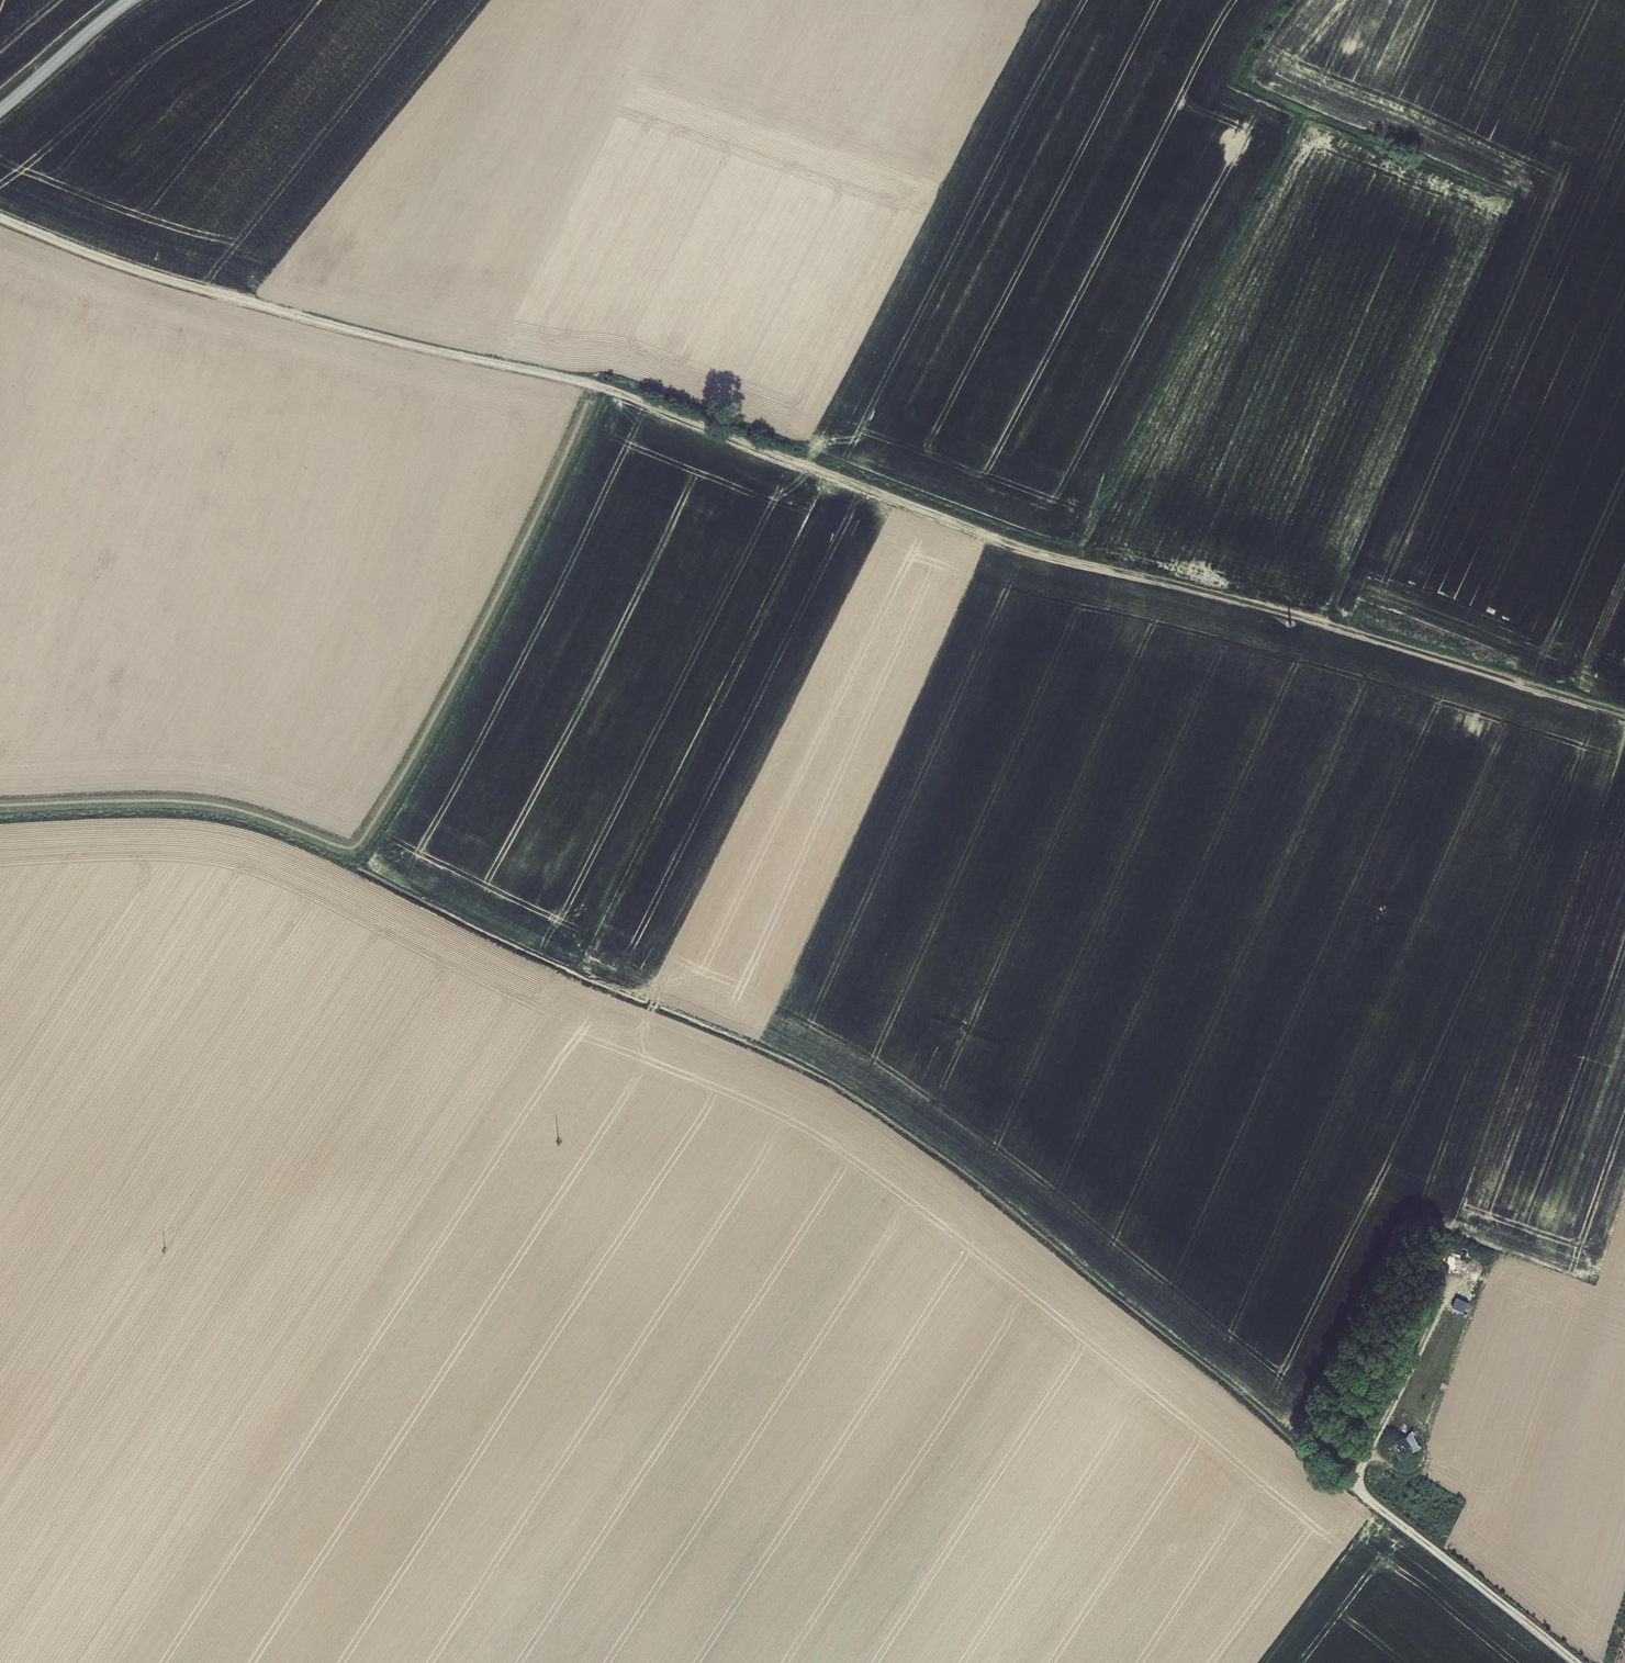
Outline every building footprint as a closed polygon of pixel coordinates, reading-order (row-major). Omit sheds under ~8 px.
[(1390,1440),(1397,1451),(1411,1444),(1405,1432),(1412,1427),(1409,1423),(1398,1432),(1386,1438),(1387,1441),(1390,1440)]
